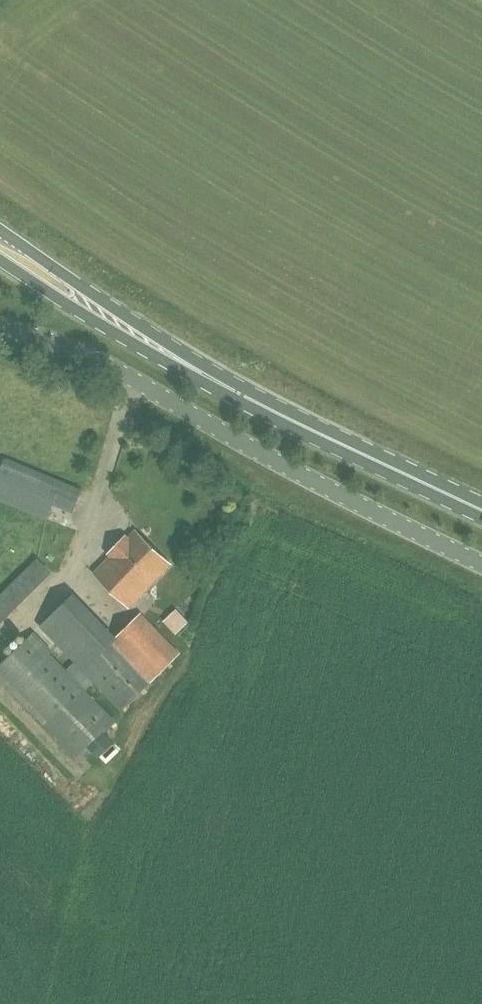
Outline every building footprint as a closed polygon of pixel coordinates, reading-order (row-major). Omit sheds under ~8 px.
[(0,471),(0,499),(49,519),(55,504),(74,512),(83,490),(5,458),(0,471)] [(171,564),(172,563),(137,529),(136,530),(129,538),(126,535),(109,553),(112,555),(95,573),(130,607),(171,563),(171,564)] [(41,555),(0,596),(0,628),(57,571),(41,555)] [(181,651),(142,612),(118,635),(76,593),(42,625),(75,661),(65,670),(32,634),(0,664),(0,677),(74,756),(181,651)] [(182,633),(196,626),(187,608),(173,616),(182,633)]
